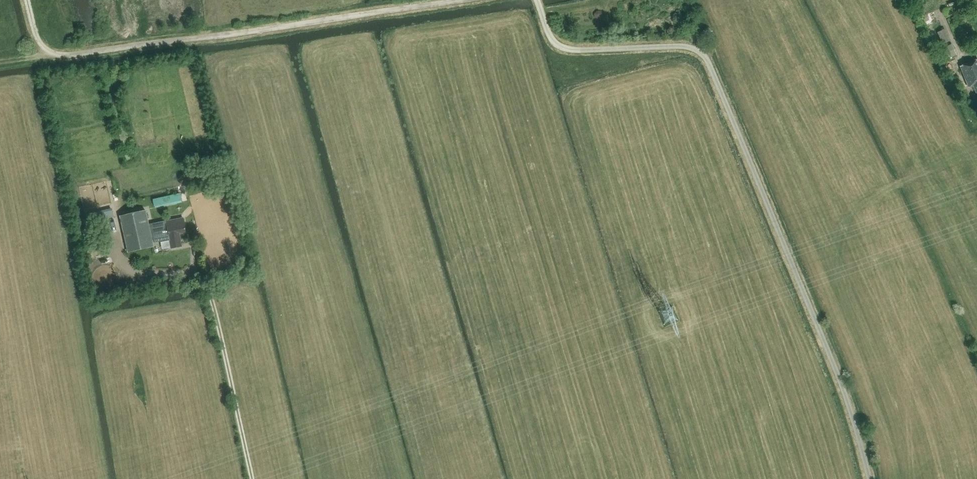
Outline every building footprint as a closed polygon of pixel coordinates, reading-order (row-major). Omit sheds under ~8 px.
[(950,40),(945,28),(937,32),(942,44),(950,40)] [(943,61),(956,55),(951,44),(938,50),(943,61)] [(976,92),(976,60),(960,67),(969,88),(973,86),(976,93),(976,92)] [(155,197),(156,206),(184,202),(183,194),(155,197)] [(150,210),(123,215),(129,252),(156,248),(150,210)] [(181,246),(179,234),(186,233),(184,224),(183,218),(158,224),(161,241),(169,240),(171,248),(181,246)]
